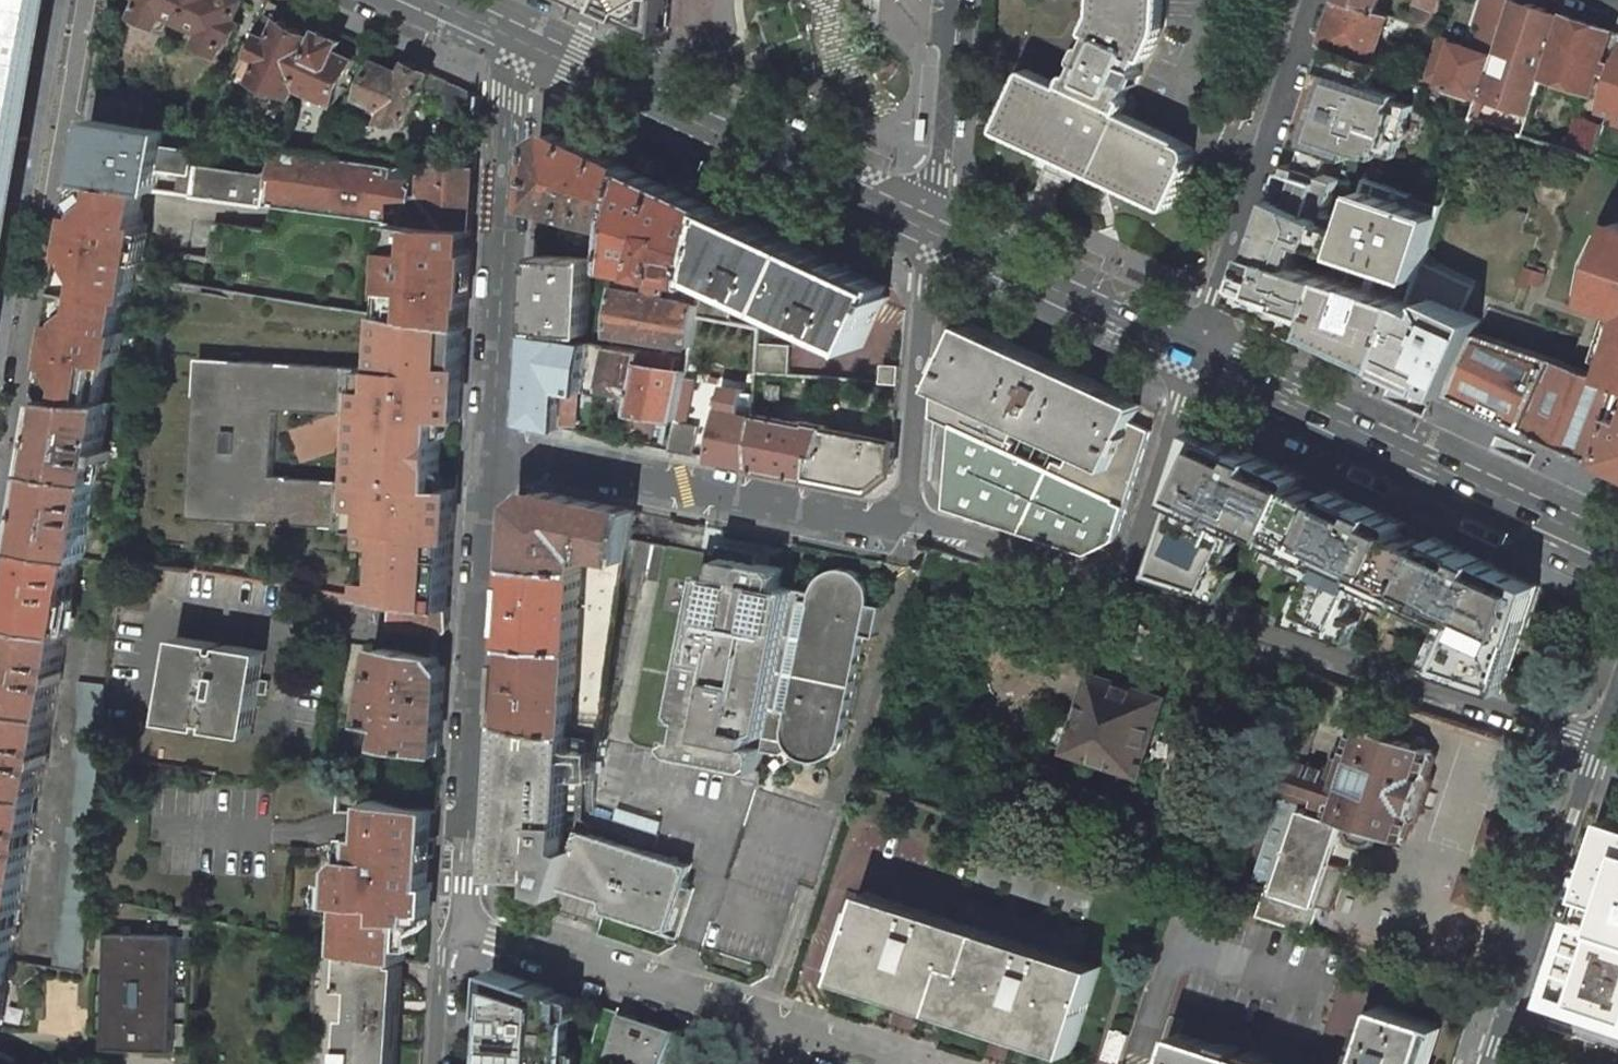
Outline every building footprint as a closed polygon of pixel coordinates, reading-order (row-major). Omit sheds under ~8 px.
[(53,0),(0,0),(0,308),(53,0)] [(135,15),(159,26),(165,14),(186,23),(196,0),(142,0),(135,15)] [(198,44),(221,54),(229,36),(235,39),(243,23),(237,20),(245,0),(244,0),(196,0),(186,23),(204,32),(198,44)] [(603,2),(618,9),(666,32),(668,0),(598,0),(603,2)] [(1172,206),(1193,161),(1195,157),(1195,153),(1192,148),(1189,144),(1121,112),(1133,87),(1136,86),(1144,72),(1142,67),(1148,55),(1151,56),(1158,39),(1163,15),(1164,0),(1101,0),(1100,13),(1092,31),(1095,32),(1089,44),(1084,45),(1077,60),(1080,63),(1075,75),(1072,75),(1066,88),(1031,72),(1005,128),(1172,206)] [(1387,16),(1375,12),(1340,0),(1337,0),(1322,45),(1328,47),(1328,46),(1333,48),(1372,61),(1387,16)] [(1379,0),(1340,0),(1375,12),(1379,0)] [(1409,22),(1431,30),(1440,0),(1416,0),(1409,22)] [(1441,84),(1480,97),(1513,0),(1488,0),(1480,24),(1490,28),(1482,51),(1455,42),(1441,84)] [(1480,97),(1473,117),(1524,134),(1544,76),(1564,15),(1519,0),(1513,0),(1480,97)] [(1592,92),(1613,31),(1564,15),(1544,76),(1592,92)] [(323,32),(313,27),(310,35),(279,21),(271,39),(261,35),(251,56),(261,60),(252,80),(277,92),(278,89),(293,96),(323,32)] [(293,96),(294,97),(298,87),(335,104),(355,59),(349,56),(354,46),(323,32),(293,96)] [(1447,105),(1432,100),(1437,83),(1372,61),(1333,48),(1326,68),(1328,69),(1322,87),(1316,85),(1304,119),(1429,161),(1447,105)] [(476,93),(408,62),(403,72),(378,61),(362,97),(387,109),(381,121),(408,125),(423,92),(437,100),(433,108),(463,122),(476,93)] [(1608,108),(1617,111),(1617,78),(1608,108)] [(157,94),(103,85),(103,95),(155,103),(157,94)] [(155,103),(103,95),(100,118),(152,127),(155,109),(155,103)] [(152,127),(168,130),(171,111),(155,109),(152,127)] [(100,118),(99,118),(88,181),(146,188),(157,190),(160,172),(165,146),(168,130),(152,127),(100,118)] [(1429,161),(1304,119),(1296,143),(1307,146),(1303,157),(1349,172),(1366,178),(1373,180),(1381,158),(1407,166),(1408,164),(1426,169),(1429,161)] [(1576,119),(1567,148),(1592,156),(1602,127),(1576,119)] [(926,139),(927,120),(919,120),(917,138),(926,139)] [(635,167),(558,131),(542,141),(539,203),(545,204),(544,212),(577,218),(578,210),(628,218),(635,167)] [(197,150),(165,146),(160,172),(173,174),(174,170),(183,172),(193,174),(195,164),(197,150)] [(323,155),(276,147),(272,174),(266,203),(371,217),(397,220),(430,224),(434,159),(417,157),(415,169),(323,155)] [(1290,162),(1268,228),(1274,230),(1277,230),(1269,254),(1266,253),(1261,251),(1245,300),(1316,333),(1335,276),(1300,264),(1308,241),(1342,252),(1352,222),(1335,216),(1349,172),(1303,157),(1301,166),(1290,162)] [(476,166),(434,159),(430,224),(472,229),(476,166)] [(272,174),(195,164),(193,174),(183,172),(179,192),(266,203),(272,174)] [(635,167),(628,218),(622,255),(621,264),(655,271),(650,294),(667,297),(671,274),(706,281),(707,276),(722,207),(635,167)] [(1409,312),(1444,205),(1373,180),(1366,178),(1352,222),(1342,252),(1335,276),(1316,333),(1391,367),(1409,312)] [(138,272),(147,222),(140,221),(146,188),(88,181),(74,262),(87,264),(138,272)] [(722,207),(707,276),(735,290),(862,348),(883,302),(887,303),(890,296),(886,295),(890,285),(722,207)] [(466,327),(472,229),(430,224),(397,220),(394,250),(391,250),(390,267),(389,287),(393,288),(391,314),(429,321),(466,327)] [(1617,221),(1591,300),(1617,309),(1617,222),(1617,221)] [(1274,230),(1266,253),(1269,254),(1277,230),(1274,230)] [(591,259),(535,255),(531,333),(587,334),(591,259)] [(51,397),(103,401),(109,369),(109,367),(111,361),(118,362),(125,329),(122,328),(123,322),(128,297),(133,298),(138,272),(87,264),(74,262),(57,358),(51,397)] [(732,308),(735,290),(707,276),(706,281),(701,304),(698,316),(729,322),(732,308)] [(650,294),(617,287),(613,332),(692,345),(698,316),(701,304),(667,297),(650,294)] [(1483,323),(1434,306),(1428,318),(1478,335),(1483,323)] [(1451,395),(1478,335),(1428,318),(1409,312),(1391,367),(1451,395)] [(364,597),(395,602),(399,603),(449,611),(451,584),(453,539),(455,497),(456,489),(440,488),(443,419),(460,420),(462,387),(465,336),(466,327),(429,321),(391,314),(385,321),(384,332),(382,366),(384,369),(380,373),(378,371),(365,370),(362,415),(358,483),(356,529),(371,530),(364,597)] [(1140,405),(965,323),(935,387),(1111,468),(1133,421),(1140,405)] [(590,342),(531,333),(526,421),(561,428),(562,421),(576,422),(578,392),(582,393),(584,379),(590,342)] [(1478,335),(1451,395),(1597,462),(1612,416),(1617,402),(1617,399),(1617,381),(1609,378),(1478,335)] [(790,345),(758,343),(757,372),(788,375),(790,345)] [(609,345),(601,385),(617,388),(618,383),(632,385),(637,350),(611,346),(609,345)] [(1609,378),(1617,381),(1617,349),(1609,378)] [(675,356),(637,350),(632,385),(628,411),(677,419),(687,369),(673,367),(675,356)] [(365,370),(199,359),(189,519),(356,529),(358,483),(288,480),(288,478),(273,477),(277,412),(292,413),(292,411),(362,415),(365,370)] [(884,364),(882,382),(900,383),(901,366),(884,364)] [(754,414),(755,395),(745,393),(746,390),(726,387),(712,459),(752,467),(754,414)] [(1111,468),(935,387),(933,416),(952,425),(946,507),(1087,554),(1116,540),(1152,430),(1133,421),(1111,468)] [(103,401),(51,397),(38,471),(98,480),(111,402),(103,401)] [(1617,402),(1612,416),(1597,462),(1613,470),(1617,472),(1617,403),(1617,402)] [(808,424),(754,414),(752,467),(871,490),(893,473),(895,441),(828,428),(829,426),(809,422),(808,424)] [(699,432),(675,427),(670,450),(694,455),(699,432)] [(1266,459),(1198,428),(1150,575),(1215,596),(1243,531),(1247,521),(1318,552),(1309,573),(1289,620),(1342,638),(1362,594),(1370,576),(1461,618),(1438,670),(1504,691),(1540,586),(1434,537),(1431,545),(1401,532),(1405,524),(1333,490),(1329,498),(1301,484),(1304,477),(1266,459)] [(98,480),(38,471),(25,547),(80,557),(85,557),(98,480)] [(637,510),(542,491),(520,508),(517,563),(582,566),(583,559),(583,550),(592,552),(630,559),(633,538),(637,510)] [(25,547),(13,623),(67,634),(80,557),(25,547)] [(785,568),(726,556),(723,572),(706,569),(704,582),(696,616),(685,673),(684,678),(669,752),(760,770),(764,748),(797,588),(782,585),(785,568)] [(512,642),(578,646),(582,566),(517,563),(512,642)] [(797,588),(764,748),(782,752),(791,747),(792,750),(795,754),(798,756),(802,759),(809,762),(812,763),(817,763),(825,762),(830,760),(837,755),(841,750),(842,747),(865,636),(878,638),(885,606),(871,603),(872,596),(872,591),(870,585),(868,580),(863,575),(860,572),(856,569),(849,567),(844,567),(837,567),(831,570),(827,572),(823,575),(819,581),(817,585),(815,592),(797,588)] [(399,603),(395,602),(391,624),(429,630),(442,633),(448,628),(449,611),(399,603)] [(67,634),(13,623),(0,697),(0,706),(53,714),(67,634)] [(220,643),(180,636),(166,720),(206,727),(207,722),(213,723),(213,728),(253,735),(258,707),(260,692),(261,683),(262,679),(267,651),(226,644),(226,650),(219,648),(220,643)] [(512,642),(507,721),(573,733),(578,646),(512,642)] [(420,654),(381,648),(380,649),(378,665),(376,674),(369,713),(368,719),(369,720),(372,721),(389,724),(388,731),(386,746),(440,754),(445,668),(438,657),(420,654)] [(1166,697),(1095,674),(1079,722),(1058,715),(1049,742),(1141,772),(1166,697)] [(106,684),(79,681),(76,707),(79,709),(54,966),(83,970),(89,896),(101,753),(103,722),(106,684)] [(39,796),(53,714),(0,706),(0,790),(39,796)] [(573,733),(507,721),(498,874),(543,876),(542,888),(604,908),(670,930),(692,865),(654,853),(570,826),(575,735),(573,734),(573,733)] [(1317,728),(1305,724),(1254,876),(1270,881),(1258,915),(1313,933),(1321,907),(1334,911),(1348,869),(1332,863),(1342,834),(1346,832),(1351,841),(1366,846),(1375,842),(1378,833),(1402,841),(1403,840),(1409,836),(1415,821),(1411,814),(1424,777),(1430,774),(1435,758),(1432,752),(1432,750),(1378,732),(1380,728),(1375,727),(1374,731),(1355,725),(1346,751),(1339,749),(1331,771),(1306,763),(1317,728)] [(39,796),(0,790),(0,874),(25,878),(39,796)] [(370,834),(363,833),(361,855),(350,855),(341,862),(340,875),(331,875),(330,899),(350,900),(349,917),(347,949),(351,949),(400,960),(404,960),(407,922),(418,922),(419,912),(430,912),(433,870),(427,869),(429,836),(435,836),(435,832),(437,809),(373,798),(372,814),(370,834)] [(1611,825),(1555,993),(1550,991),(1547,999),(1617,1023),(1617,827),(1611,825)] [(11,959),(25,878),(0,874),(0,958),(11,959)] [(1076,958),(869,891),(840,977),(897,996),(923,1004),(991,1026),(1018,1035),(1072,1053),(1101,966),(1076,958)] [(178,936),(110,932),(104,1036),(141,1043),(140,1050),(172,1052),(178,936)] [(351,949),(347,986),(360,988),(358,1017),(350,1016),(347,1063),(394,1063),(400,960),(351,949)] [(0,958),(0,1024),(11,959),(0,958)] [(486,1063),(568,1063),(571,1002),(552,1001),(552,989),(510,975),(492,969),(486,1063)] [(552,1001),(571,1002),(571,995),(552,989),(552,1001)] [(1380,1005),(1375,1023),(1369,1021),(1363,1041),(1368,1043),(1366,1049),(1361,1047),(1355,1063),(1424,1063),(1437,1024),(1380,1005)] [(676,1029),(670,1027),(669,1029),(647,1021),(646,1026),(637,1023),(639,1019),(622,1013),(608,1056),(633,1063),(661,1063),(676,1029)] [(1112,1029),(1103,1058),(1120,1063),(1129,1034),(1112,1029)] [(1269,1062),(1271,1056),(1251,1050),(1249,1056),(1240,1052),(1242,1047),(1222,1041),(1221,1046),(1180,1033),(1169,1063),(1275,1063),(1269,1062)] [(141,1043),(104,1036),(103,1048),(140,1050),(141,1043)]
